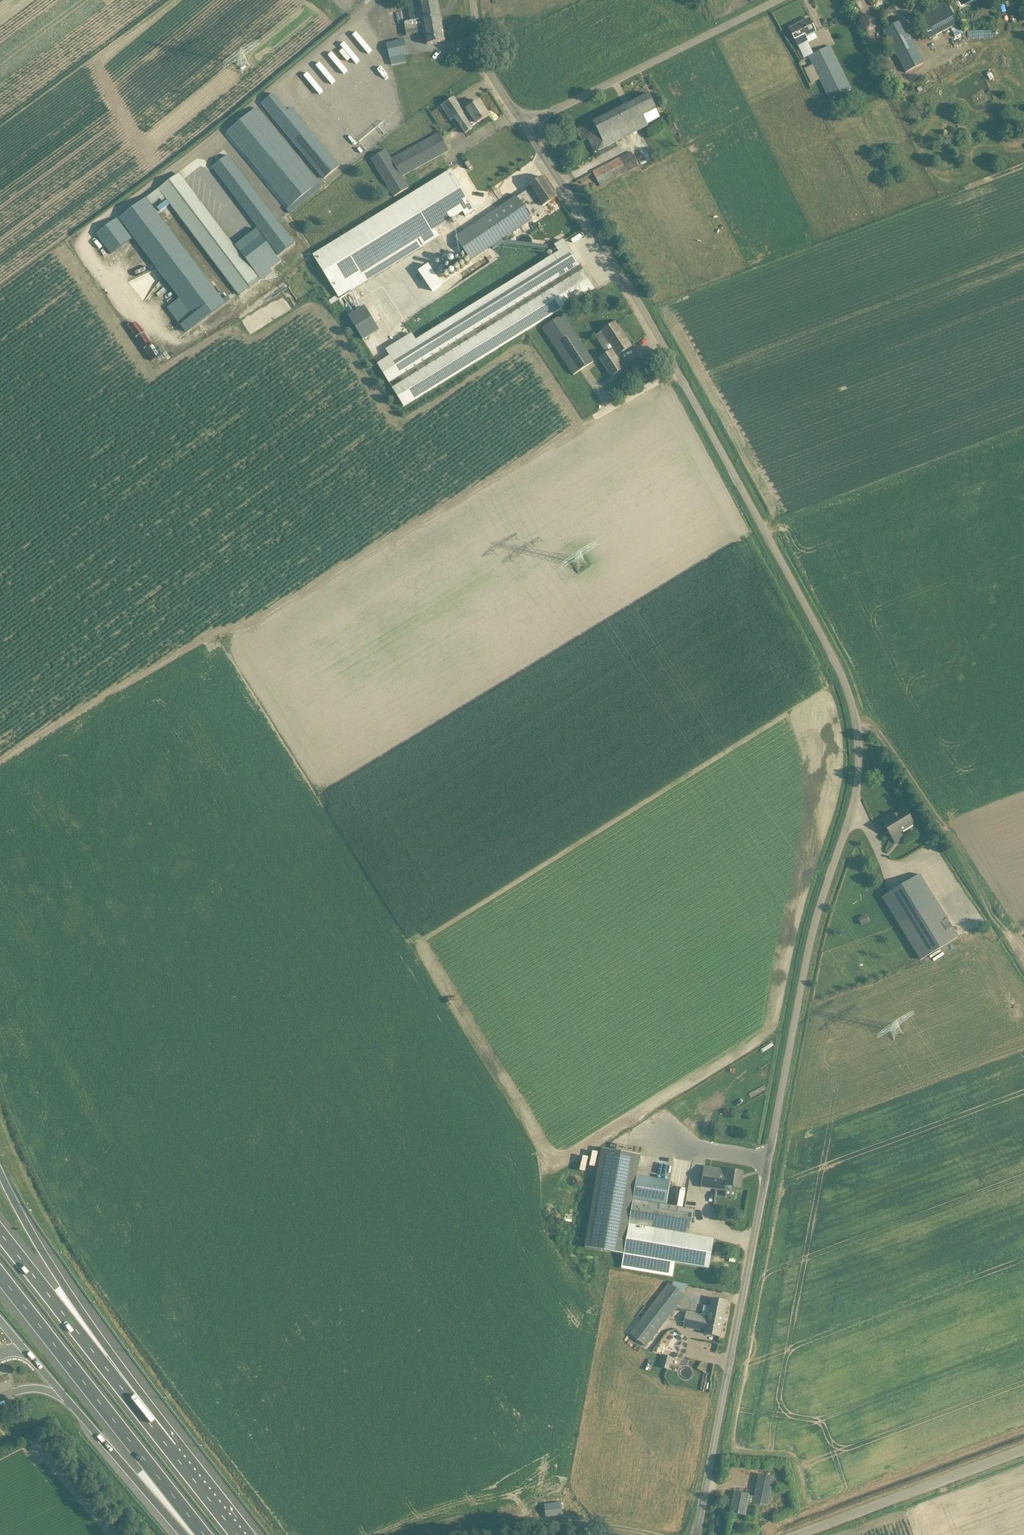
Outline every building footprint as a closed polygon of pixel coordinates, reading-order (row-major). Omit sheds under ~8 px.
[(410,21),(404,22),(407,37),(425,33),(427,45),(445,41),(438,0),(406,0),(410,21)] [(917,16),(930,40),(958,25),(945,1),(917,16)] [(790,29),(794,38),(798,46),(808,41),(806,38),(817,33),(814,28),(810,19),(790,29)] [(906,72),(923,63),(902,22),(885,31),(906,72)] [(357,32),(353,35),(368,54),(372,50),(357,32)] [(386,44),(386,45),(389,58),(390,60),(408,56),(406,48),(404,40),(386,44)] [(344,42),(340,46),(356,64),(360,61),(344,42)] [(804,70),(811,84),(820,80),(829,100),(851,90),(830,46),(808,57),(812,66),(804,70)] [(797,52),(801,59),(804,58),(805,57),(801,49),(800,50),(797,52)] [(333,52),(328,55),(344,74),(348,71),(333,52)] [(320,62),(316,66),(331,84),(335,81),(320,62)] [(308,72),(304,76),(319,94),(323,91),(308,72)] [(648,124),(661,118),(657,110),(653,102),(649,93),(577,129),(586,147),(591,144),(596,152),(605,148),(649,126),(648,124)] [(340,166),(306,125),(291,108),(287,111),(274,94),(261,104),(280,126),(296,145),(324,179),(340,166)] [(464,113),(454,98),(442,106),(451,121),(455,118),(465,134),(472,129),(471,127),(477,124),(489,116),(480,101),(467,109),(467,110),(464,113)] [(318,184),(319,183),(296,155),(291,149),(275,130),(257,108),(228,132),(290,207),(287,209),(290,213),(290,214),(322,188),(318,184)] [(370,160),(393,198),(410,187),(403,177),(450,151),(440,133),(392,158),(386,150),(370,160)] [(600,186),(609,182),(639,167),(631,152),(593,172),(600,186)] [(278,256),(288,248),(293,244),(294,243),(228,155),(212,168),(278,256)] [(335,292),(378,265),(463,213),(465,217),(476,211),(468,199),(469,199),(452,171),(443,177),(313,256),(335,292)] [(225,303),(223,300),(152,205),(160,199),(162,202),(166,199),(240,296),(247,290),(251,294),(265,283),(268,281),(266,278),(262,280),(255,285),(260,281),(258,278),(179,173),(119,219),(119,218),(96,235),(111,255),(133,238),(123,226),(124,225),(179,298),(167,308),(186,333),(225,303)] [(471,261),(499,242),(539,215),(540,217),(546,213),(547,213),(543,207),(557,197),(544,177),(529,187),(530,189),(517,197),(517,196),(508,202),(455,238),(471,261)] [(260,234),(239,250),(261,280),(272,272),(270,269),(280,261),(260,234)] [(404,407),(453,376),(594,290),(563,240),(554,245),(559,252),(416,340),(412,333),(386,350),(390,356),(377,364),(404,407)] [(442,285),(429,265),(419,271),(432,292),(442,285)] [(364,340),(382,331),(369,305),(351,314),(364,340)] [(543,328),(574,375),(594,362),(563,315),(543,328)] [(602,331),(614,349),(599,359),(611,377),(625,368),(620,360),(621,359),(618,355),(632,346),(616,322),(602,331)] [(914,824),(909,816),(904,808),(895,813),(896,815),(883,823),(892,838),(914,824)] [(883,897),(921,960),(959,937),(920,874),(883,897)] [(585,1248),(622,1254),(620,1266),(668,1274),(670,1262),(709,1268),(714,1239),(689,1234),(693,1211),(666,1206),(671,1181),(637,1175),(640,1155),(602,1148),(585,1248)] [(701,1188),(715,1190),(731,1192),(732,1187),(740,1188),(743,1172),(705,1166),(701,1188)] [(669,1283),(630,1334),(646,1346),(685,1295),(669,1283)] [(687,1312),(684,1326),(705,1331),(705,1334),(720,1337),(724,1319),(708,1316),(708,1317),(702,1315),(687,1312)] [(658,1365),(668,1368),(671,1356),(661,1353),(658,1365)] [(731,1512),(745,1515),(748,1501),(754,1503),(768,1506),(774,1477),(759,1474),(755,1497),(749,1496),(749,1495),(735,1492),(731,1512)] [(563,1514),(561,1505),(561,1503),(570,1501),(569,1496),(537,1500),(539,1516),(546,1515),(547,1517),(563,1514)]
